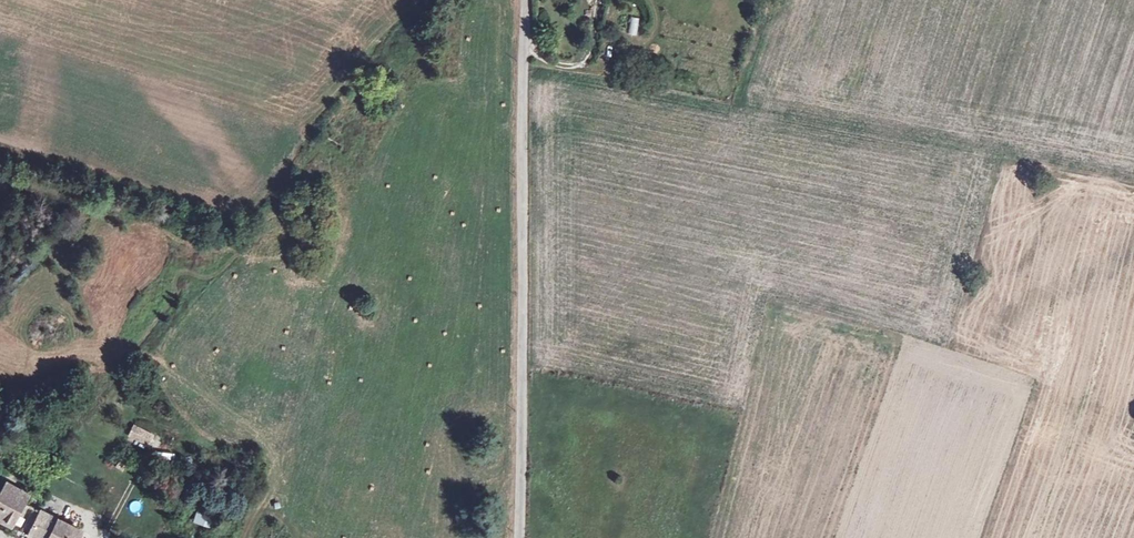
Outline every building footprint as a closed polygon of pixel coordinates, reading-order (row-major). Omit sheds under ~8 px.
[(146,449),(153,433),(134,424),(126,440),(146,449)] [(164,449),(163,455),(177,458),(178,452),(164,449)] [(7,480),(0,495),(0,517),(42,537),(78,537),(82,530),(26,502),(29,492),(7,480)] [(198,507),(195,523),(213,527),(216,510),(198,507)]
